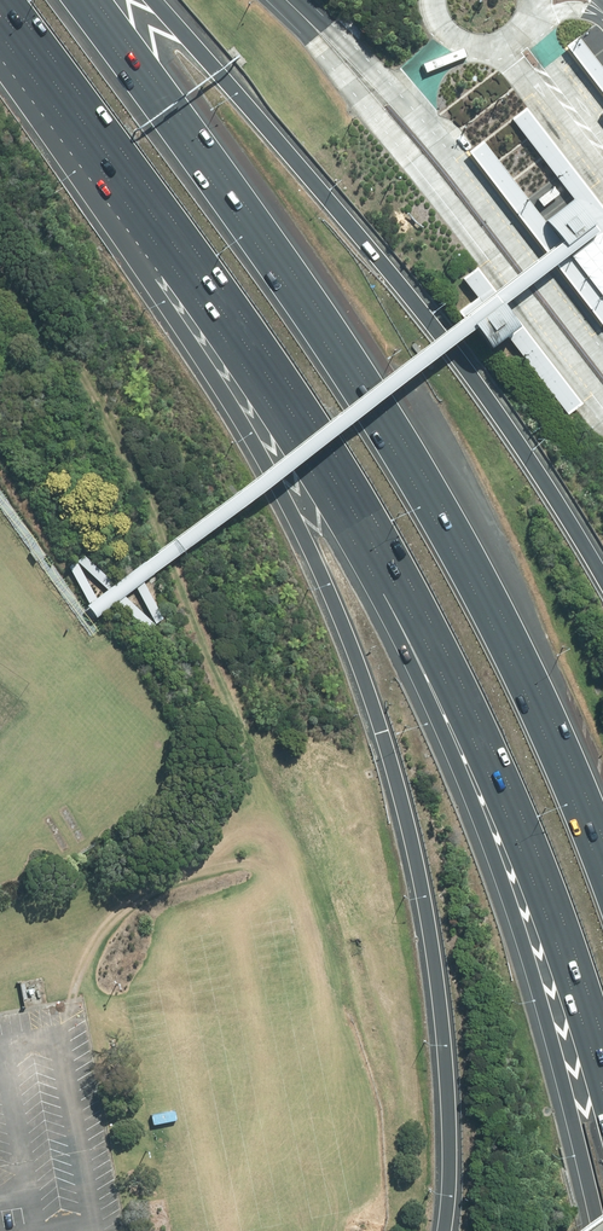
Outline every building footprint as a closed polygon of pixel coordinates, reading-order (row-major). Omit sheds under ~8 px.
[(577,37),(563,48),(580,71),(602,100),(602,71),(600,67),(595,60),(579,39),(577,37)] [(467,153),(545,254),(495,293),(476,268),(461,279),(476,298),(457,313),(462,318),(459,321),(451,327),(433,341),(393,371),(84,608),(89,614),(93,619),(421,369),(442,353),(460,338),(468,332),(484,354),(505,338),(565,416),(581,405),(504,305),(555,266),(602,328),(602,327),(602,206),(526,107),(509,120),(555,179),(527,200),(482,142),(467,153)] [(68,568),(88,606),(95,601),(78,570),(81,567),(107,591),(114,586),(83,557),(68,568)] [(161,620),(141,582),(134,587),(150,618),(147,620),(122,597),(115,602),(147,631),(161,620)]
